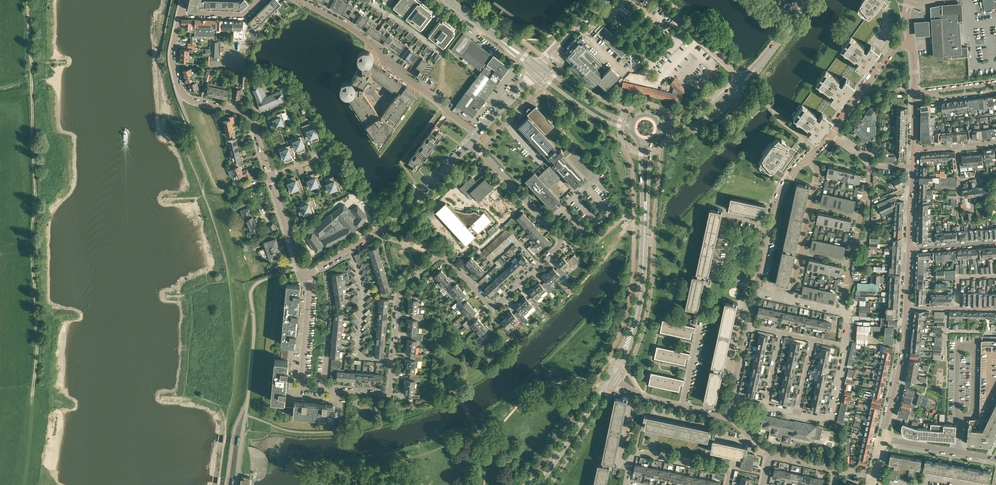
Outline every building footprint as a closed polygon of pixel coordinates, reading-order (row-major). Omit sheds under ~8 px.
[(186,8),(199,9),(200,4),(204,4),(204,0),(188,0),(186,8)] [(241,10),(249,3),(246,0),(239,0),(241,10)] [(332,7),(337,10),(342,0),(336,0),(332,7)] [(337,10),(342,13),(348,2),(347,2),(343,0),(342,0),(337,10)] [(399,12),(398,14),(401,16),(402,15),(421,29),(432,14),(431,13),(432,12),(428,8),(429,7),(425,4),(424,6),(417,0),(399,0),(393,7),(399,12)] [(789,2),(797,8),(801,3),(796,0),(786,0),(789,2)] [(858,9),(867,15),(869,17),(872,14),(874,12),(876,10),(879,7),(880,5),(884,8),(886,6),(888,3),(884,0),(862,0),(860,4),(858,9)] [(985,9),(995,7),(995,0),(983,0),(985,9)] [(276,8),(270,2),(267,5),(266,5),(272,12),(276,8)] [(354,5),(348,2),(342,13),(347,15),(354,5)] [(797,8),(789,2),(788,3),(787,2),(787,3),(785,2),(783,5),(786,7),(793,13),(797,8)] [(931,7),(934,56),(951,55),(951,58),(968,56),(968,46),(962,47),(960,21),(963,21),(962,3),(942,4),(931,7)] [(272,12),(266,5),(265,6),(262,10),(267,16),(272,12)] [(359,9),(354,5),(347,15),(352,19),(359,9)] [(359,10),(359,9),(352,19),(357,23),(364,13),(359,10)] [(267,16),(262,10),(258,13),(257,14),(263,20),(267,16)] [(368,17),(364,13),(357,23),(362,26),(369,17),(369,16),(368,17)] [(257,14),(253,18),(259,24),(263,20),(257,14),(256,14),(257,14)] [(584,29),(589,33),(601,21),(596,16),(584,29)] [(373,20),(369,17),(362,26),(366,29),(373,20)] [(259,24),(253,18),(249,22),(254,28),(259,24)] [(191,32),(195,32),(196,19),(182,19),(182,23),(185,23),(185,25),(186,25),(186,29),(191,29),(191,32)] [(196,19),(195,32),(195,35),(211,36),(212,20),(196,19)] [(372,34),(376,28),(375,27),(378,23),(373,20),(366,29),(371,33),(372,34)] [(440,20),(428,35),(443,47),(455,32),(453,31),(455,30),(450,26),(451,25),(448,22),(447,23),(443,20),(441,22),(440,20)] [(923,20),(914,21),(915,36),(924,35),(930,35),(929,20),(923,20)] [(233,21),(233,29),(234,29),(233,41),(242,41),(243,29),(243,21),(233,21)] [(622,57),(629,49),(603,25),(602,26),(600,24),(595,30),(597,32),(596,33),(622,57)] [(376,28),(372,34),(373,34),(379,39),(386,29),(381,26),(378,30),(377,29),(376,28)] [(390,32),(386,29),(379,39),(383,42),(390,32)] [(390,32),(383,42),(388,45),(395,36),(390,33),(390,32)] [(463,33),(452,49),(481,71),(482,70),(493,55),(463,33)] [(598,81),(600,84),(606,89),(619,75),(611,67),(608,69),(587,49),(589,46),(586,44),(589,41),(580,33),(567,47),(570,50),(568,52),(566,54),(566,56),(573,63),(570,65),(592,86),(598,81)] [(399,40),(395,36),(388,45),(393,49),(399,40)] [(851,36),(842,48),(845,51),(844,51),(844,52),(844,53),(845,53),(845,54),(846,54),(846,55),(847,55),(848,54),(849,54),(855,59),(857,57),(860,59),(856,65),(865,72),(873,61),(880,51),(871,44),(867,50),(864,47),(865,46),(851,36)] [(404,43),(399,40),(393,49),(398,53),(405,43),(404,43)] [(211,55),(211,61),(217,61),(218,56),(219,42),(211,41),(211,55)] [(409,46),(405,43),(398,53),(402,55),(402,56),(409,46)] [(409,46),(402,56),(407,59),(414,50),(409,47),(409,46)] [(340,92),(341,94),(343,96),(344,97),(380,148),(420,93),(397,76),(384,67),(374,59),(373,57),(373,55),(372,53),(370,52),(368,51),(367,50),(365,50),(363,50),(361,51),(359,53),(358,54),(357,56),(357,58),(357,60),(358,62),(359,64),(357,68),(355,73),(352,77),(350,81),(348,81),(346,81),(344,82),(342,83),(341,85),(340,87),(340,89),(340,91),(340,92)] [(418,53),(414,50),(407,59),(412,63),(419,53),(418,53)] [(423,56),(419,53),(412,63),(416,66),(423,56)] [(493,55),(482,70),(498,82),(509,66),(493,55)] [(423,56),(416,66),(421,69),(427,60),(423,57),(423,56)] [(428,60),(427,60),(421,69),(419,72),(419,77),(423,79),(434,64),(428,60)] [(183,70),(184,76),(193,74),(191,68),(183,70)] [(479,74),(456,105),(473,116),(498,82),(482,70),(481,71),(479,74)] [(826,70),(817,82),(820,85),(819,85),(819,86),(819,87),(820,87),(820,88),(821,88),(822,88),(823,88),(824,88),(831,92),(832,91),(835,93),(831,99),(840,106),(848,94),(855,84),(846,78),(842,84),(839,81),(840,80),(826,70)] [(193,74),(184,76),(186,82),(188,81),(196,79),(194,79),(193,74)] [(674,87),(672,93),(623,82),(622,82),(622,83),(623,83),(621,89),(680,102),(682,96),(680,95),(681,94),(686,88),(674,78),(669,83),(674,87)] [(196,79),(188,81),(191,90),(199,88),(196,79)] [(208,82),(208,83),(206,89),(208,90),(207,94),(212,95),(215,84),(215,85),(215,84),(208,82)] [(253,87),(254,90),(253,90),(257,100),(261,110),(280,102),(282,102),(284,99),(284,97),(282,92),(280,91),(277,91),(276,92),(267,96),(261,84),(259,83),(253,87)] [(212,95),(219,97),(222,86),(215,85),(215,84),(212,95)] [(241,99),(242,96),(240,96),(241,89),(239,89),(240,86),(236,85),(236,88),(235,88),(233,97),(241,99)] [(222,86),(219,97),(227,98),(229,89),(224,88),(225,87),(222,86)] [(290,98),(297,97),(296,90),(289,92),(290,98)] [(802,104),(793,116),(796,119),(795,120),(795,121),(796,121),(796,122),(797,122),(797,123),(798,123),(799,123),(799,122),(800,122),(807,127),(808,125),(811,127),(807,133),(816,140),(823,129),(831,119),(822,112),(818,118),(815,115),(816,114),(802,104)] [(530,116),(529,117),(528,116),(518,126),(549,160),(550,159),(553,162),(538,175),(535,172),(525,181),(550,208),(553,211),(558,207),(555,204),(560,200),(549,187),(563,174),(574,186),(578,183),(579,184),(582,182),(581,180),(584,177),(562,153),(564,151),(561,148),(559,150),(543,133),(545,132),(552,125),(536,107),(535,106),(532,109),(531,108),(530,107),(527,110),(528,111),(529,111),(527,113),(530,116)] [(877,107),(870,107),(865,115),(862,119),(861,119),(859,123),(858,125),(857,124),(855,128),(856,128),(854,130),(851,134),(855,136),(857,134),(862,138),(862,139),(862,141),(863,141),(865,141),(868,141),(868,140),(871,140),(875,141),(876,136),(875,136),(875,134),(876,134),(876,125),(875,125),(876,120),(877,107)] [(286,125),(281,112),(274,115),(275,118),(269,121),(272,128),(279,126),(280,127),(286,125)] [(224,121),(225,128),(233,126),(232,123),(235,122),(234,118),(237,117),(236,115),(234,116),(234,115),(227,117),(228,120),(224,121)] [(319,139),(314,126),(310,127),(309,123),(302,126),(306,137),(309,136),(311,142),(319,139)] [(233,126),(225,128),(227,135),(231,134),(231,137),(235,136),(234,133),(233,126)] [(441,130),(436,126),(432,131),(441,138),(444,134),(440,131),(441,130)] [(441,138),(432,131),(429,136),(438,143),(441,138)] [(231,139),(228,140),(226,140),(227,143),(229,143),(230,147),(238,145),(236,138),(235,136),(231,137),(230,137),(231,139)] [(289,140),(291,145),(291,144),(292,148),(292,147),(295,146),(298,153),(305,150),(302,142),(305,141),(303,136),(300,137),(300,136),(289,140)] [(438,143),(429,136),(426,140),(435,147),(438,143)] [(760,160),(759,163),(758,163),(758,164),(758,165),(758,166),(759,167),(759,168),(759,169),(760,169),(760,170),(761,170),(762,171),(763,171),(763,172),(764,172),(765,172),(766,172),(767,172),(768,171),(769,171),(769,170),(770,170),(771,169),(772,168),(775,166),(777,164),(781,167),(783,165),(784,162),(780,159),(781,158),(782,157),(783,155),(784,154),(785,152),(785,151),(786,150),(787,148),(787,147),(788,145),(777,137),(775,139),(772,141),(770,144),(768,146),(766,148),(764,151),(762,154),(761,157),(760,160)] [(435,147),(426,140),(422,144),(432,151),(435,147)] [(291,144),(291,145),(278,149),(281,155),(283,155),(285,162),(293,159),(290,153),(294,152),(292,147),(292,148),(291,144)] [(432,151),(422,144),(419,149),(429,156),(432,151)] [(798,154),(804,147),(800,144),(794,151),(798,154)] [(238,145),(230,147),(232,154),(239,152),(238,145)] [(429,156),(419,149),(416,153),(426,160),(429,156)] [(984,150),(985,157),(986,161),(989,161),(989,164),(993,163),(992,158),(991,158),(991,156),(990,156),(989,149),(984,150)] [(239,152),(232,154),(233,162),(234,161),(235,164),(242,162),(239,152)] [(950,152),(940,153),(941,162),(944,162),(944,163),(948,163),(948,159),(950,159),(950,152)] [(426,160),(416,153),(413,157),(423,165),(426,160)] [(968,167),(967,155),(962,155),(962,161),(959,161),(960,167),(968,167)] [(423,165),(413,157),(410,162),(416,166),(415,167),(414,168),(415,170),(415,171),(417,171),(418,171),(419,170),(422,166),(423,165)] [(236,167),(229,170),(231,176),(231,177),(232,177),(234,182),(238,180),(237,178),(240,176),(241,178),(246,175),(248,179),(253,177),(251,171),(249,172),(247,170),(242,172),(239,166),(238,163),(242,163),(242,162),(235,164),(236,167)] [(321,186),(318,179),(316,180),(314,173),(306,176),(309,182),(305,183),(308,190),(321,186)] [(478,201),(494,186),(483,174),(476,181),(472,177),(460,188),(466,195),(470,192),(478,201)] [(288,186),(290,193),(303,188),(300,181),(297,182),(294,176),(287,178),(289,186),(288,186)] [(335,184),(333,176),(325,179),(328,185),(324,187),(327,194),(340,189),(337,183),(335,184)] [(878,177),(876,177),(876,187),(884,188),(884,182),(887,182),(887,177),(879,176),(878,176),(878,177)] [(935,176),(935,182),(935,188),(956,189),(957,177),(947,177),(941,177),(937,176),(935,176)] [(894,180),(889,183),(890,186),(895,183),(899,189),(902,187),(901,185),(904,183),(900,177),(894,180)] [(783,251),(778,275),(776,284),(786,286),(793,253),(794,253),(795,252),(795,250),(794,250),(808,186),(809,186),(809,184),(810,184),(805,183),(805,185),(798,184),(784,248),(786,248),(785,250),(785,251),(783,251)] [(883,215),(892,211),(890,208),(894,206),(894,205),(904,205),(904,201),(896,202),(896,201),(895,196),(877,204),(883,215)] [(730,198),(729,204),(728,208),(760,215),(761,210),(764,210),(765,207),(765,204),(762,204),(761,205),(730,198)] [(297,207),(300,215),(306,212),(307,216),(315,213),(313,209),(311,210),(310,207),(316,204),(313,199),(303,203),(304,204),(297,207)] [(445,202),(435,211),(466,244),(492,221),(484,212),(481,214),(474,211),(470,212),(464,212),(455,210),(450,205),(448,205),(445,202)] [(367,218),(367,215),(359,205),(357,205),(352,209),(349,209),(346,204),(342,204),(331,213),(329,214),(314,227),(313,230),(315,232),(313,233),(311,233),(307,235),(307,238),(309,242),(312,247),(315,251),(319,252),(322,249),(323,247),(324,246),(324,247),(328,247),(352,234),(354,232),(357,229),(361,227),(367,218)] [(255,222),(258,221),(256,218),(254,219),(249,207),(241,211),(242,215),(244,214),(246,219),(251,230),(258,227),(255,222)] [(693,275),(688,300),(686,308),(696,310),(703,278),(706,279),(706,277),(720,211),(722,211),(722,209),(718,208),(717,210),(711,209),(696,276),(693,275)] [(517,219),(521,223),(528,217),(523,213),(517,219)] [(528,217),(521,223),(525,228),(532,222),(528,217)] [(532,222),(525,228),(530,233),(536,227),(532,222)] [(269,232),(276,229),(273,223),(266,226),(269,232)] [(536,227),(530,233),(534,237),(540,231),(536,227)] [(903,228),(895,228),(894,236),(902,237),(903,228)] [(540,231),(534,237),(538,242),(545,236),(540,231)] [(537,247),(540,244),(542,247),(549,241),(545,236),(538,242),(535,245),(537,247)] [(265,242),(267,248),(259,250),(260,252),(262,255),(263,256),(264,257),(265,257),(266,258),(268,258),(269,259),(270,259),(270,260),(282,255),(276,238),(265,242)] [(515,244),(509,250),(513,254),(515,252),(513,250),(517,246),(515,244)] [(535,245),(531,248),(529,250),(534,255),(539,250),(537,247),(535,245)] [(378,247),(369,250),(367,250),(369,257),(371,256),(380,254),(378,247)] [(519,257),(517,259),(523,265),(528,261),(522,255),(523,254),(521,251),(517,255),(519,257)] [(361,264),(363,258),(361,257),(359,253),(354,255),(355,257),(357,262),(358,262),(358,263),(361,264)] [(380,254),(371,256),(373,262),(381,260),(380,254)] [(563,257),(556,262),(559,266),(557,268),(565,276),(567,274),(563,269),(569,264),(573,268),(581,261),(574,254),(567,261),(563,257)] [(464,263),(469,268),(475,262),(471,257),(464,263)] [(517,259),(513,263),(519,270),(523,265),(517,259)] [(381,260),(373,262),(375,268),(383,266),(381,260)] [(475,262),(469,268),(473,273),(480,267),(475,262)] [(513,263),(508,268),(514,274),(519,270),(513,263)] [(383,266),(375,268),(376,274),(385,272),(383,266)] [(480,267),(473,273),(477,277),(484,271),(480,267)] [(553,267),(548,272),(554,279),(560,274),(563,278),(565,276),(557,268),(555,270),(553,267)] [(346,271),(354,277),(356,274),(351,270),(348,268),(346,271)] [(508,268),(503,272),(509,278),(514,274),(508,268)] [(431,280),(434,277),(439,282),(446,275),(441,270),(438,273),(436,271),(429,278),(431,280)] [(385,272),(376,274),(378,280),(387,278),(385,272)] [(503,272),(498,276),(505,283),(509,278),(503,272)] [(542,276),(542,277),(546,280),(543,282),(551,291),(554,289),(549,284),(554,279),(548,272),(546,274),(545,273),(542,276)] [(880,281),(880,275),(880,274),(871,274),(871,282),(870,282),(870,283),(858,282),(858,284),(858,290),(879,291),(880,281)] [(439,282),(437,284),(442,289),(440,290),(442,292),(451,285),(449,282),(452,279),(449,276),(448,277),(446,275),(439,282)] [(498,276),(494,281),(500,287),(505,283),(498,276)] [(387,278),(378,280),(380,287),(389,284),(387,278)] [(494,281),(489,285),(495,291),(500,287),(494,281)] [(539,282),(534,287),(542,296),(547,291),(549,293),(551,291),(543,282),(541,285),(539,282)] [(301,284),(286,283),(284,303),(299,304),(300,293),(302,293),(303,289),(300,288),(301,284)] [(389,284),(380,287),(382,293),(380,293),(381,296),(387,297),(388,291),(391,290),(389,284)] [(451,285),(442,292),(444,295),(447,293),(451,298),(454,295),(461,289),(456,284),(453,287),(451,285)] [(495,291),(489,285),(484,289),(491,296),(495,291)] [(343,286),(334,288),(335,294),(343,293),(343,289),(346,289),(345,286),(343,286)] [(528,291),(529,292),(532,295),(530,297),(537,306),(540,304),(537,300),(542,296),(534,287),(532,289),(531,288),(528,291)] [(461,289),(454,295),(458,301),(452,306),(454,309),(461,302),(459,300),(467,293),(464,290),(463,291),(461,289)] [(945,294),(945,304),(954,304),(955,295),(952,295),(952,291),(948,291),(948,295),(945,294)] [(936,294),(936,304),(945,304),(945,294),(936,294)] [(354,295),(352,297),(351,299),(355,303),(357,301),(357,302),(359,299),(354,295)] [(522,300),(520,302),(528,311),(528,310),(533,306),(535,308),(537,306),(530,297),(527,299),(524,296),(521,299),(522,300)] [(409,299),(408,306),(418,307),(418,300),(423,300),(423,297),(414,297),(413,299),(409,299)] [(461,302),(454,309),(456,311),(458,309),(463,314),(465,313),(472,306),(467,301),(464,304),(461,302)] [(713,369),(711,369),(704,402),(714,404),(721,372),(722,372),(723,370),(723,368),(722,368),(735,304),(737,304),(737,302),(733,301),(732,303),(728,302),(725,302),(712,366),(714,367),(713,369)] [(524,316),(529,311),(528,310),(528,311),(520,302),(518,304),(517,303),(514,306),(518,310),(516,312),(525,322),(526,323),(528,322),(528,321),(528,320),(524,316)] [(299,304),(284,303),(283,323),(297,325),(298,313),(301,313),(301,309),(299,309),(299,304)] [(412,316),(423,317),(423,314),(420,314),(420,307),(418,307),(408,306),(408,309),(406,309),(406,313),(412,313),(412,316)] [(472,306),(465,313),(469,318),(470,317),(477,311),(478,310),(475,307),(474,308),(472,306)] [(762,311),(762,308),(758,307),(757,315),(765,317),(766,313),(764,313),(764,312),(762,311)] [(771,309),(762,308),(762,311),(764,312),(764,313),(766,313),(765,317),(769,318),(771,309)] [(771,309),(769,318),(772,319),(772,321),(774,321),(775,319),(777,320),(778,316),(776,315),(776,314),(774,314),(775,310),(771,309)] [(783,312),(775,310),(774,314),(776,314),(776,315),(778,316),(777,320),(781,320),(783,312)] [(508,315),(506,316),(513,324),(514,325),(520,320),(522,323),(521,323),(523,326),(526,323),(525,322),(516,312),(514,314),(511,311),(508,314),(508,315)] [(950,311),(949,316),(954,316),(954,321),(956,321),(956,320),(958,320),(958,318),(958,316),(958,311),(950,311)] [(968,311),(967,316),(968,316),(968,320),(974,320),(974,317),(976,317),(977,312),(968,311)] [(783,312),(781,320),(789,322),(790,318),(788,318),(788,317),(786,316),(787,313),(783,312)] [(795,315),(787,313),(786,316),(788,317),(788,318),(790,318),(789,322),(793,323),(795,315)] [(795,315),(793,323),(801,325),(802,321),(800,321),(800,320),(798,319),(799,315),(795,315)] [(807,317),(799,315),(798,319),(800,320),(800,321),(802,321),(801,325),(805,326),(807,317)] [(407,323),(407,326),(417,327),(417,320),(422,320),(423,317),(412,316),(412,319),(406,319),(406,323),(407,323)] [(506,316),(501,321),(504,325),(502,327),(509,334),(511,332),(508,328),(513,324),(506,316)] [(805,326),(804,328),(811,329),(811,327),(813,327),(814,324),(812,323),(812,322),(810,322),(811,318),(807,317),(805,326)] [(884,317),(881,317),(880,325),(888,326),(894,326),(897,326),(897,318),(888,317),(884,317)] [(471,321),(465,326),(467,328),(471,325),(476,330),(483,324),(478,318),(475,322),(473,323),(471,321)] [(819,320),(811,318),(810,322),(812,322),(812,323),(814,324),(813,327),(817,328),(819,320)] [(819,320),(817,328),(825,330),(826,326),(824,326),(824,325),(822,324),(823,321),(823,319),(820,318),(819,320)] [(660,331),(664,332),(690,337),(691,331),(694,331),(695,327),(692,326),(692,327),(692,328),(662,321),(660,331)] [(831,322),(823,321),(822,324),(824,325),(824,326),(826,326),(825,330),(829,331),(831,322)] [(297,325),(283,323),(281,344),(282,344),(290,345),(296,345),(297,333),(299,334),(299,329),(297,329),(297,325)] [(483,324),(476,330),(480,335),(477,338),(479,341),(486,334),(484,332),(489,328),(486,324),(484,325),(483,324)] [(858,325),(856,342),(868,343),(869,326),(858,325)] [(407,326),(407,333),(411,334),(411,337),(422,338),(422,334),(416,334),(417,327),(407,326)] [(759,334),(758,342),(761,343),(762,341),(763,341),(763,339),(767,340),(768,336),(759,334)] [(969,419),(967,442),(991,444),(995,434),(995,336),(983,336),(981,336),(981,337),(981,340),(981,344),(981,348),(979,411),(979,420),(969,419)] [(407,339),(406,346),(416,347),(417,340),(422,341),(422,338),(411,337),(411,340),(407,339)] [(758,342),(757,346),(765,348),(767,340),(763,339),(763,341),(762,341),(761,343),(758,342)] [(791,341),(790,349),(793,350),(794,348),(795,348),(795,346),(799,347),(800,343),(791,341)] [(406,353),(410,354),(410,357),(421,358),(421,355),(416,354),(416,347),(406,346),(406,349),(405,349),(405,353),(406,353)] [(757,346),(755,354),(759,355),(759,353),(760,353),(761,351),(764,352),(765,348),(757,346)] [(790,349),(789,353),(797,355),(800,355),(801,350),(798,349),(799,347),(795,346),(795,348),(794,348),(793,350),(790,349)] [(657,348),(655,357),(684,364),(686,357),(688,358),(689,353),(687,352),(686,353),(686,354),(657,348)] [(821,348),(820,356),(823,357),(824,354),(825,355),(825,353),(829,353),(830,349),(821,348)] [(755,354),(754,358),(763,360),(764,352),(761,351),(760,353),(759,353),(759,355),(755,354)] [(789,353),(787,361),(791,362),(791,360),(792,360),(793,358),(796,359),(797,355),(789,353)] [(820,356),(819,360),(827,362),(829,353),(825,353),(825,355),(824,354),(823,357),(820,356)] [(406,364),(406,367),(415,367),(417,367),(418,361),(421,361),(421,358),(410,357),(410,360),(405,360),(405,364),(406,364)] [(754,358),(752,366),(756,367),(757,365),(758,365),(758,363),(762,364),(763,360),(754,358)] [(787,361),(786,365),(795,367),(795,364),(798,364),(798,362),(796,361),(796,359),(793,358),(792,360),(791,360),(791,362),(787,361)] [(280,359),(274,359),(273,379),(287,380),(288,369),(290,369),(291,364),(289,364),(289,360),(288,360),(280,359)] [(819,360),(817,368),(821,369),(821,367),(822,367),(823,365),(826,366),(827,362),(819,360)] [(874,361),(874,363),(875,364),(880,365),(879,368),(888,369),(889,366),(889,365),(889,364),(874,361)] [(752,366),(751,370),(760,372),(762,364),(758,363),(758,365),(757,365),(756,367),(752,366)] [(786,365),(784,373),(788,374),(788,372),(790,372),(790,370),(794,371),(795,367),(786,365)] [(817,368),(816,372),(818,372),(825,374),(826,366),(823,365),(822,367),(821,367),(821,369),(817,368)] [(404,373),(405,374),(409,374),(409,377),(420,378),(420,375),(415,374),(415,367),(406,367),(405,369),(404,369),(404,373)] [(751,370),(750,379),(753,379),(754,377),(755,378),(755,376),(759,376),(760,372),(751,370)] [(784,373),(783,377),(792,379),(794,371),(790,370),(790,372),(788,372),(788,374),(784,373)] [(818,372),(816,380),(820,381),(821,379),(822,379),(822,377),(826,378),(827,374),(825,374),(818,372)] [(874,372),(874,373),(872,378),(877,379),(885,380),(887,375),(874,372)] [(649,384),(653,384),(679,390),(680,383),(683,384),(684,379),(681,379),(681,380),(651,374),(649,384)] [(750,379),(749,383),(757,384),(759,376),(755,376),(755,378),(754,377),(753,379),(750,379)] [(405,384),(405,387),(415,388),(415,381),(420,381),(420,378),(409,377),(409,380),(404,380),(404,384),(405,384)] [(783,377),(782,385),(785,386),(786,384),(787,384),(788,382),(791,383),(792,379),(783,377)] [(816,380),(815,384),(824,386),(826,378),(822,377),(822,379),(821,379),(820,381),(816,380)] [(287,380),(273,379),(271,399),(285,401),(286,389),(289,389),(289,385),(287,384),(287,380)] [(782,385),(781,389),(789,391),(791,383),(788,382),(787,384),(786,384),(785,386),(782,385)] [(749,383),(747,391),(751,391),(751,389),(752,390),(753,388),(757,388),(757,384),(749,383)] [(884,386),(869,383),(868,385),(875,387),(874,390),(883,391),(884,386)] [(815,384),(814,392),(817,393),(818,391),(819,391),(820,389),(823,390),(824,386),(815,384)] [(905,385),(903,390),(913,393),(914,390),(905,385)] [(403,394),(404,394),(409,394),(409,397),(418,398),(419,395),(414,395),(415,388),(405,387),(405,389),(403,389),(403,394)] [(751,391),(747,391),(746,395),(755,397),(757,388),(753,388),(752,390),(751,389),(751,391)] [(781,389),(779,398),(783,398),(783,396),(784,397),(785,395),(789,395),(789,391),(781,389)] [(814,392),(813,396),(821,398),(823,390),(820,389),(819,391),(818,391),(817,393),(814,392)] [(916,391),(913,402),(916,403),(919,404),(926,406),(929,397),(925,395),(924,395),(921,393),(916,391)] [(841,401),(846,402),(850,403),(852,396),(843,394),(841,401)] [(779,398),(778,402),(787,403),(789,395),(785,395),(784,397),(783,396),(783,398),(779,398)] [(594,484),(605,484),(609,466),(613,467),(614,464),(612,463),(626,399),(627,400),(628,397),(623,396),(623,399),(616,397),(602,462),(603,462),(603,465),(599,464),(594,484)] [(808,404),(811,404),(815,405),(815,403),(817,403),(817,401),(821,402),(821,398),(813,396),(812,402),(809,401),(808,404)] [(294,401),(294,407),(293,413),(293,415),(313,417),(315,403),(303,402),(303,400),(299,399),(299,401),(294,401)] [(901,400),(900,405),(906,406),(910,408),(913,410),(914,405),(915,406),(916,403),(913,402),(911,402),(901,400)] [(315,403),(313,417),(334,419),(335,404),(323,403),(323,401),(319,401),(319,403),(315,403)] [(811,404),(810,409),(819,410),(821,402),(817,401),(817,403),(815,403),(815,405),(811,404)] [(914,415),(917,416),(917,415),(917,413),(915,413),(916,411),(913,410),(910,408),(906,406),(900,405),(898,409),(908,413),(914,415)] [(866,407),(865,409),(868,410),(870,410),(869,413),(878,415),(879,409),(866,407)] [(898,409),(897,415),(907,419),(908,416),(913,417),(914,415),(908,413),(898,409)] [(761,414),(759,420),(764,421),(763,426),(766,427),(765,429),(770,430),(769,435),(781,437),(780,442),(789,444),(791,437),(812,441),(813,438),(820,439),(823,426),(804,422),(801,424),(794,423),(794,421),(761,414)] [(644,426),(647,427),(708,440),(709,435),(712,435),(713,429),(709,429),(709,430),(646,417),(647,416),(644,415),(643,420),(645,420),(644,426)] [(956,425),(945,424),(927,422),(927,428),(923,428),(918,428),(916,428),(911,426),(903,423),(902,424),(902,426),(902,427),(902,428),(902,429),(902,430),(903,431),(903,432),(904,433),(905,434),(906,435),(907,436),(908,436),(909,436),(910,437),(955,440),(956,425)] [(710,450),(742,457),(743,452),(746,452),(747,447),(744,446),(744,447),(712,440),(710,450)] [(751,471),(755,454),(746,452),(743,452),(742,457),(740,468),(751,471)] [(896,455),(890,454),(889,464),(894,465),(894,468),(895,468),(893,478),(897,479),(899,465),(910,467),(909,470),(910,470),(911,470),(909,481),(912,481),(914,468),(920,469),(921,459),(916,458),(916,460),(911,459),(912,458),(900,456),(900,457),(896,457),(896,455)] [(925,459),(924,469),(989,481),(990,471),(925,459)] [(633,473),(637,473),(636,475),(639,476),(639,474),(641,474),(642,471),(640,470),(640,469),(638,469),(639,465),(635,464),(633,473)] [(647,467),(639,465),(638,469),(640,469),(640,470),(642,471),(641,474),(645,475),(647,467)] [(647,467),(645,475),(653,477),(654,473),(652,473),(652,472),(650,471),(651,468),(647,467)] [(659,469),(651,468),(650,471),(652,472),(652,473),(654,473),(653,477),(657,478),(659,469)] [(659,469),(657,478),(666,480),(666,476),(664,475),(664,474),(662,474),(663,470),(659,469)] [(774,469),(772,477),(780,479),(781,475),(779,475),(779,474),(777,473),(778,470),(774,469)] [(671,472),(663,470),(662,474),(664,474),(664,475),(666,476),(666,480),(670,480),(671,472)] [(786,471),(778,470),(777,473),(779,474),(779,475),(781,475),(780,479),(784,480),(786,471)] [(784,480),(793,482),(793,478),(791,478),(792,476),(789,476),(790,472),(786,471),(784,480)] [(671,472),(670,480),(678,482),(678,479),(676,478),(676,477),(674,476),(675,473),(671,472)] [(798,474),(790,472),(789,476),(792,476),(791,478),(793,478),(793,482),(797,483),(798,474)] [(683,474),(675,473),(674,476),(676,477),(676,478),(678,479),(678,482),(681,483),(683,474)] [(683,474),(681,483),(690,484),(691,481),(688,481),(689,480),(687,479),(687,475),(683,474)] [(798,474),(797,483),(805,484),(805,481),(803,480),(804,479),(802,479),(802,475),(798,474)] [(687,475),(687,479),(689,480),(688,481),(691,481),(690,484),(691,484),(694,484),(695,477),(687,475)] [(802,475),(802,479),(804,479),(803,480),(805,481),(805,484),(808,484),(809,484),(810,477),(802,475)] [(250,480),(249,480),(250,477),(244,476),(244,479),(241,479),(240,484),(249,484),(250,480)] [(809,484),(817,484),(817,483),(815,483),(816,482),(814,481),(814,477),(810,477),(809,484)]
